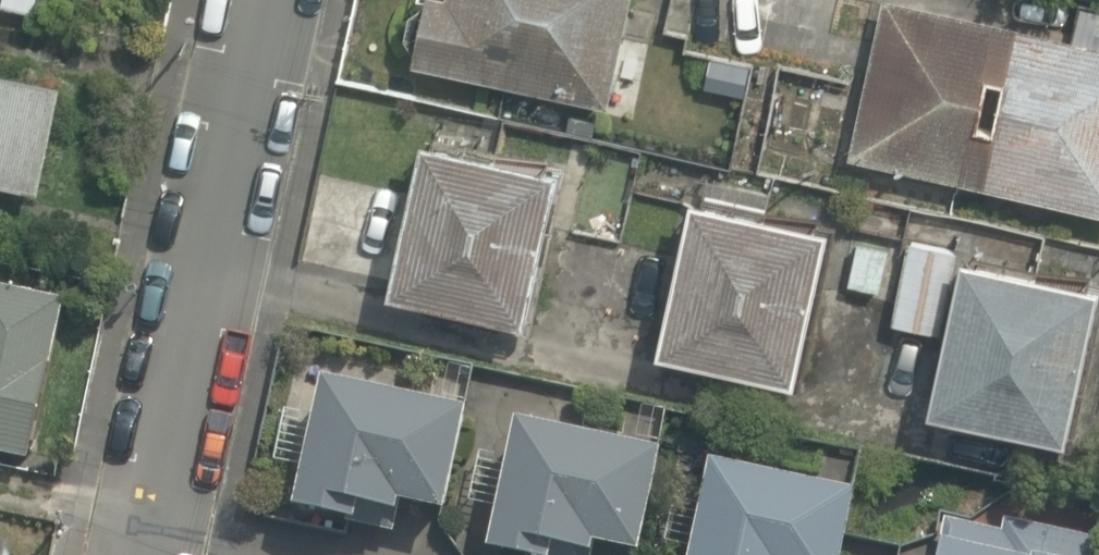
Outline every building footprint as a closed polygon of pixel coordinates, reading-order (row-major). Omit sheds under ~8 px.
[(404,59),(595,100),(617,0),(417,0),(404,59)] [(925,0),(866,0),(834,155),(1098,208),(1098,35),(925,0)] [(28,181),(44,72),(0,66),(0,177),(28,181)] [(520,327),(549,162),(391,134),(363,300),(520,327)] [(813,224),(671,193),(635,357),(778,388),(813,224)] [(1083,282),(888,245),(873,323),(930,334),(915,414),(1052,440),(1083,282)] [(56,289),(0,276),(0,468),(13,471),(56,289)] [(300,375),(274,506),(356,522),(360,503),(420,515),(442,403),(300,375)] [(643,438),(489,407),(458,554),(528,554),(530,545),(580,554),(619,554),(643,438)] [(655,554),(827,554),(841,492),(676,457),(655,554)] [(919,554),(1090,554),(1093,540),(927,510),(919,554)]
